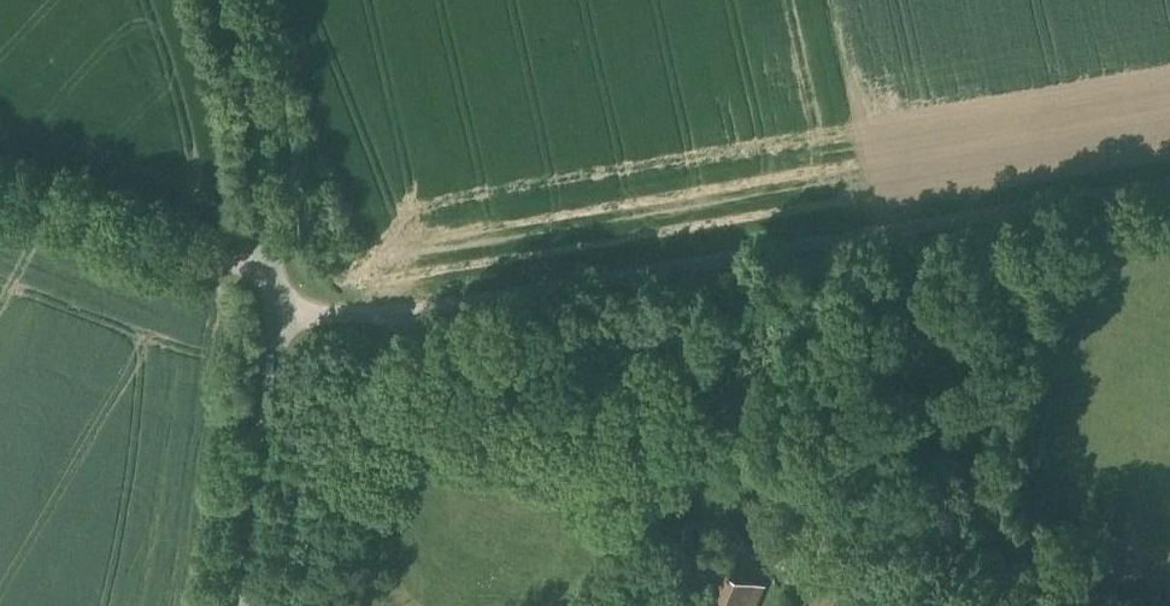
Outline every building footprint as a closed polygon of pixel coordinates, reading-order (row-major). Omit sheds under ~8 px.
[(710,562),(691,605),(795,605),(798,599),(710,562)]
